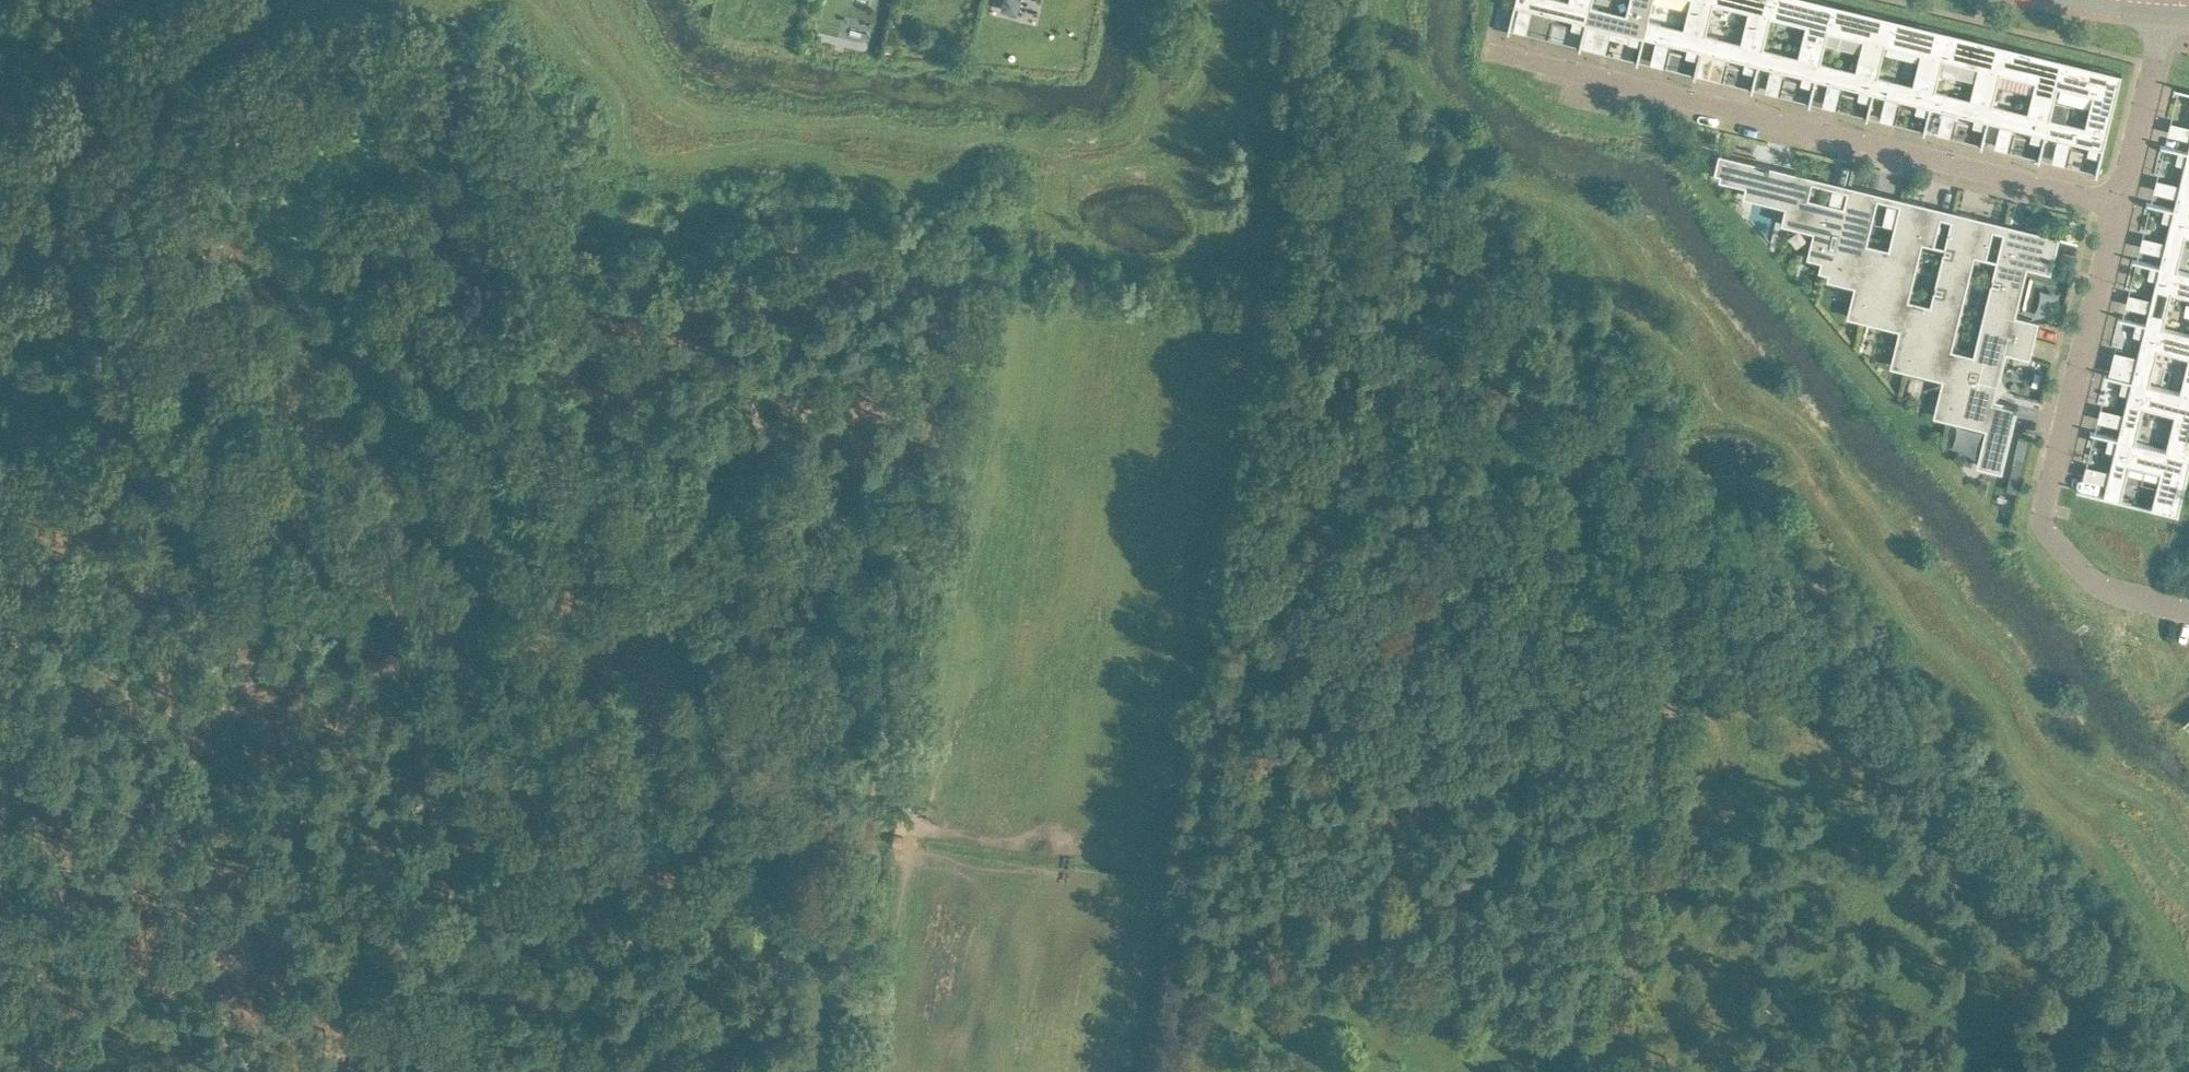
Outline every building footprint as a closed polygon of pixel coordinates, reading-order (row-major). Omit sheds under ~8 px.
[(1593,0),(1515,0),(1514,5),(1516,5),(1573,19),(1571,27),(1583,30),(1585,31),(1587,22),(1587,23),(1591,5),(1593,0)] [(1627,14),(1591,5),(1587,23),(1631,33),(1628,41),(1641,44),(1642,45),(1644,36),(1644,37),(1649,19),(1653,0),(1630,0),(1627,14)] [(1684,28),(1649,19),(1644,37),(1688,47),(1686,56),(1698,58),(1700,59),(1702,50),(1702,51),(1706,33),(1714,1),(1714,0),(1691,0),(1684,28)] [(1714,1),(1749,10),(1741,42),(1706,33),(1702,51),(1745,61),(1743,70),(1755,72),(1757,73),(1759,64),(1759,65),(1763,47),(1771,15),(1775,0),(1714,0),(1714,1)] [(1816,79),(1821,61),(1829,29),(1835,3),(1821,0),(1775,0),(1771,15),(1807,24),(1799,56),(1763,47),(1759,65),(1803,75),(1801,84),(1814,87),(1816,79)] [(1874,93),(1878,75),(1886,43),(1892,17),(1835,3),(1829,29),(1864,38),(1856,70),(1821,61),(1816,79),(1860,89),(1858,98),(1870,100),(1872,101),(1874,93)] [(1943,57),(1950,31),(1892,17),(1886,43),(1921,52),(1913,84),(1878,75),(1874,93),(1917,103),(1915,112),(1927,115),(1929,115),(1931,107),(1935,89),(1943,57)] [(2007,45),(1950,31),(1943,57),(1979,66),(1971,98),(1935,89),(1931,107),(1975,117),(1973,126),(1985,129),(1986,129),(1988,121),(1989,121),(1993,103),(2001,71),(2007,45)] [(2058,85),(2064,59),(2007,45),(2001,71),(2036,80),(2028,112),(1993,103),(1989,121),(2032,131),(2030,140),(2042,143),(2044,143),(2046,135),(2050,118),(2058,85)] [(2122,73),(2064,59),(2058,85),(2093,94),(2086,126),(2050,118),(2046,135),(2089,145),(2087,154),(2099,157),(2101,157),(2122,73)] [(1784,147),(1684,123),(1679,141),(1699,146),(1695,162),(1696,162),(1712,166),(1716,150),(1780,165),(1784,147)] [(2173,208),(2188,212),(2188,151),(2188,150),(2187,151),(2179,149),(2179,150),(2176,162),(2184,164),(2173,208)] [(1788,219),(1802,223),(1814,226),(1807,257),(1821,261),(1818,270),(1828,273),(1844,206),(1843,206),(1808,197),(1814,176),(1719,153),(1714,172),(1752,182),(1750,192),(1786,201),(1781,223),(1787,225),(1788,219)] [(1861,320),(1871,323),(1889,248),(1888,248),(1867,243),(1866,245),(1870,245),(1867,256),(1858,254),(1874,191),(1850,185),(1849,185),(1848,184),(1843,206),(1844,206),(1828,273),(1852,279),(1861,281),(1853,312),(1863,315),(1861,320)] [(1935,245),(1942,214),(1938,213),(1925,209),(1926,203),(1902,197),(1901,197),(1888,248),(1889,248),(1871,323),(1885,326),(1886,320),(1906,325),(1897,362),(1902,363),(1906,364),(1905,370),(1914,372),(1931,304),(1930,304),(1903,298),(1917,240),(1935,245)] [(2160,265),(2177,269),(2185,234),(2188,235),(2188,212),(2173,208),(2165,206),(2165,208),(2162,220),(2170,222),(2160,265)] [(1952,216),(1930,304),(1931,304),(1914,372),(1928,376),(1929,370),(1949,375),(1940,412),(1949,414),(1948,419),(1958,422),(1974,353),(1973,353),(1946,346),(1968,253),(1987,257),(1995,226),(1976,221),(1977,216),(1955,210),(1954,210),(1953,210),(1952,216)] [(2050,272),(2054,258),(2059,236),(2035,230),(2034,236),(2005,229),(2004,228),(1980,325),(2034,339),(2034,338),(2038,324),(2039,321),(2039,320),(2010,313),(2023,260),(2048,266),(2046,272),(2050,272)] [(2163,327),(2171,291),(2188,296),(2188,272),(2177,269),(2160,265),(2151,263),(2151,265),(2148,277),(2156,279),(2146,322),(2163,327)] [(2163,327),(2146,322),(2145,323),(2137,321),(2137,322),(2134,334),(2142,336),(2131,380),(2149,384),(2157,349),(2188,356),(2188,333),(2163,327)] [(1980,325),(1973,353),(1974,353),(1958,422),(1971,425),(1972,419),(1992,424),(1983,461),(1992,464),(1991,469),(2002,472),(2015,418),(2018,404),(2012,402),(1989,397),(2001,350),(2030,357),(2031,353),(2034,341),(2034,339),(1980,325)] [(2181,392),(2188,394),(2188,359),(2181,392)] [(2135,441),(2143,406),(2176,414),(2167,449),(2188,455),(2188,394),(2181,392),(2149,384),(2131,380),(2123,378),(2123,380),(2120,392),(2128,394),(2117,437),(2135,441)] [(2120,500),(2129,463),(2160,471),(2151,508),(2178,515),(2188,470),(2188,455),(2167,449),(2135,441),(2117,437),(2109,435),(2109,437),(2106,449),(2114,451),(2103,494),(2103,496),(2120,500)]
